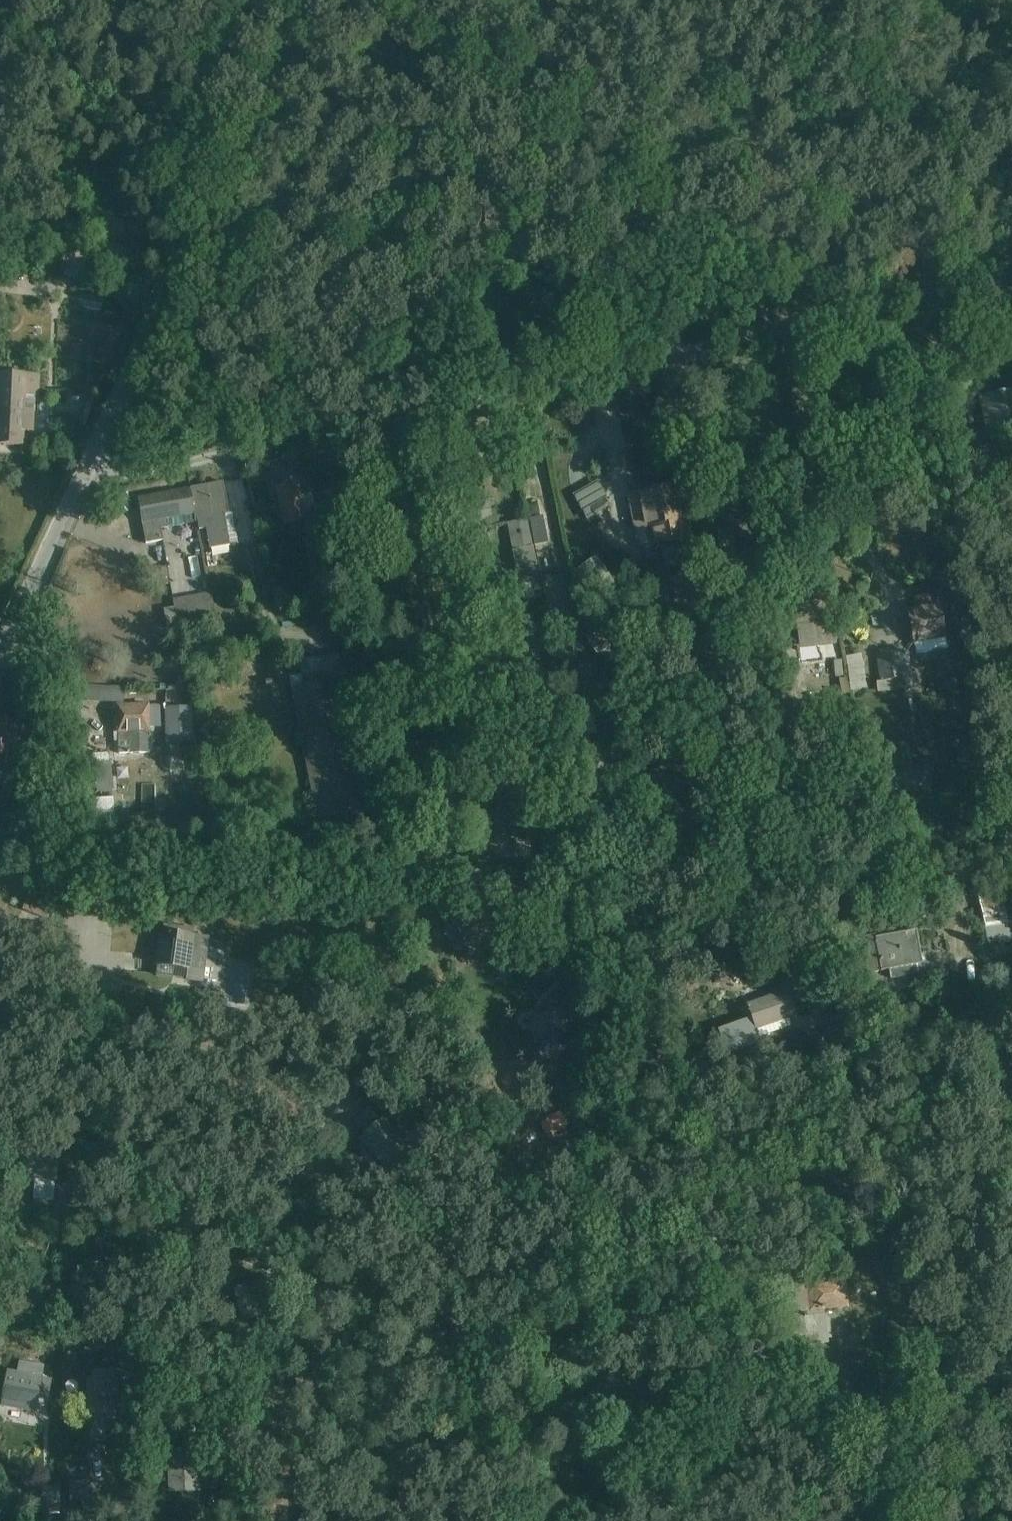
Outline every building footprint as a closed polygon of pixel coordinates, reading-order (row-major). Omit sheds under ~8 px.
[(135,222),(130,244),(138,245),(143,224),(135,222)] [(104,295),(82,291),(79,302),(101,308),(104,295)] [(23,444),(25,429),(33,430),(35,395),(39,395),(40,372),(0,370),(0,443),(23,444)] [(89,390),(80,422),(86,424),(95,391),(89,390)] [(1011,428),(1011,394),(982,401),(989,434),(1011,428)] [(291,535),(322,527),(320,514),(317,515),(309,478),(305,479),(300,460),(272,466),(285,523),(289,522),(291,535)] [(574,491),(589,517),(609,503),(596,479),(574,491)] [(210,546),(238,541),(232,510),(229,511),(223,480),(191,486),(197,516),(198,527),(207,526),(210,546)] [(681,541),(683,540),(671,485),(634,492),(641,528),(648,527),(651,544),(681,537),(681,541)] [(197,516),(191,486),(138,496),(146,541),(163,538),(161,527),(195,520),(195,517),(197,516)] [(626,498),(616,499),(620,531),(630,530),(626,498)] [(717,516),(721,561),(736,559),(733,536),(748,535),(746,513),(721,516),(717,516)] [(533,589),(542,588),(528,517),(508,521),(520,583),(532,581),(533,589)] [(566,539),(571,565),(578,564),(577,561),(587,559),(582,536),(566,539)] [(678,543),(677,541),(661,545),(665,565),(698,558),(693,539),(678,543)] [(699,566),(668,572),(678,623),(710,617),(699,566)] [(556,582),(544,585),(551,617),(563,614),(556,582)] [(202,586),(175,598),(183,615),(210,603),(202,586)] [(799,649),(836,646),(834,621),(830,622),(829,603),(817,604),(816,588),(786,591),(790,627),(797,626),(799,649)] [(945,638),(946,638),(939,603),(932,605),(930,594),(914,597),(917,608),(906,610),(915,653),(947,647),(945,638)] [(466,605),(468,626),(478,625),(475,604),(466,605)] [(585,636),(597,651),(606,644),(608,646),(615,640),(609,632),(604,637),(596,627),(585,636)] [(914,687),(909,651),(903,652),(903,648),(878,650),(879,655),(876,656),(879,681),(875,682),(877,692),(914,687)] [(318,821),(371,810),(345,676),(343,676),(339,652),(298,659),(300,672),(291,674),(293,686),(291,687),(318,821)] [(866,686),(861,654),(845,656),(851,683),(852,683),(855,697),(866,686)] [(69,679),(104,681),(105,662),(70,660),(69,679)] [(192,674),(166,675),(166,687),(192,687),(192,674)] [(102,686),(87,685),(86,699),(100,700),(100,698),(101,698),(102,686)] [(108,698),(120,698),(121,686),(108,685),(108,698)] [(119,751),(150,751),(150,720),(153,720),(153,727),(163,726),(163,720),(160,720),(159,705),(118,706),(119,751)] [(163,776),(204,770),(199,727),(192,728),(192,727),(193,727),(193,721),(189,721),(187,705),(167,706),(167,726),(178,724),(178,727),(168,728),(168,740),(166,740),(167,753),(162,753),(163,776)] [(30,726),(0,713),(0,770),(10,774),(30,726)] [(967,750),(982,746),(978,731),(963,735),(967,750)] [(94,760),(97,788),(114,787),(111,759),(94,760)] [(499,836),(528,838),(529,810),(534,811),(535,787),(502,785),(499,836)] [(122,794),(77,798),(80,826),(125,821),(122,794)] [(995,806),(985,800),(977,813),(987,819),(995,806)] [(192,821),(163,820),(163,838),(191,839),(192,821)] [(1011,939),(1000,888),(977,894),(980,907),(972,909),(975,922),(983,920),(988,943),(1011,939)] [(186,980),(204,982),(210,936),(159,929),(154,964),(158,964),(157,974),(186,978),(186,980)] [(890,980),(936,971),(932,952),(920,955),(916,931),(875,939),(874,935),(861,938),(866,974),(889,971),(890,980)] [(714,975),(716,994),(728,993),(727,974),(714,975)] [(760,1038),(792,1027),(789,1020),(798,1017),(788,990),(746,1005),(755,1032),(757,1031),(760,1038)] [(531,1015),(537,1051),(563,1047),(557,1010),(531,1015)] [(826,1028),(834,1055),(857,1047),(849,1020),(826,1028)] [(546,1116),(551,1134),(566,1130),(565,1126),(568,1125),(565,1116),(562,1116),(561,1112),(546,1116)] [(23,1152),(19,1186),(34,1187),(33,1200),(54,1202),(55,1183),(57,1184),(59,1155),(23,1152)] [(106,1228),(99,1226),(94,1249),(101,1250),(106,1228)] [(823,1312),(848,1310),(845,1280),(827,1282),(826,1277),(805,1280),(806,1285),(791,1286),(789,1268),(756,1271),(760,1299),(787,1297),(788,1300),(777,1300),(778,1314),(783,1314),(783,1320),(776,1320),(777,1334),(790,1334),(791,1349),(827,1345),(827,1340),(831,1340),(829,1319),(826,1319),(825,1316),(823,1316),(823,1312)] [(46,1362),(21,1356),(19,1367),(43,1373),(46,1362)] [(2,1401),(37,1408),(39,1396),(49,1399),(53,1378),(8,1368),(2,1401)] [(89,1414),(116,1415),(120,1372),(92,1370),(91,1378),(87,1378),(85,1400),(90,1401),(89,1414)] [(200,1467),(200,1449),(167,1450),(168,1493),(200,1492),(200,1490),(216,1489),(216,1467),(200,1467)] [(71,1501),(93,1500),(92,1478),(70,1479),(71,1501)] [(62,1514),(62,1484),(36,1484),(35,1514),(62,1514)]
